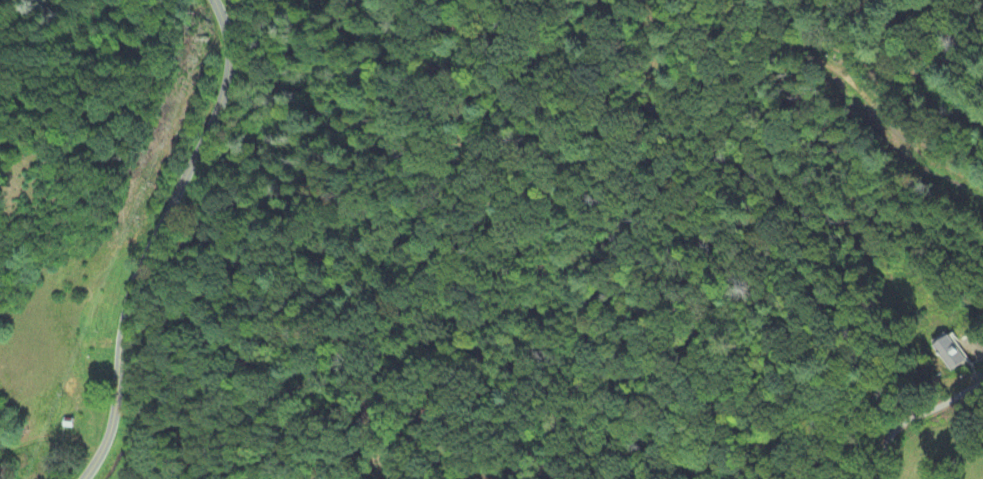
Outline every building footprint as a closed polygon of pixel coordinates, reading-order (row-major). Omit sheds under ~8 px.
[(967,359),(945,334),(930,347),(951,372),(967,359)]
